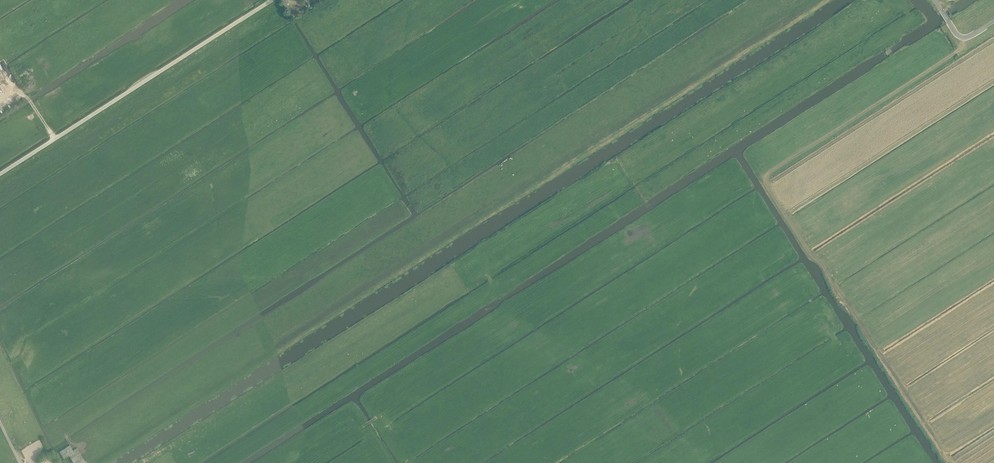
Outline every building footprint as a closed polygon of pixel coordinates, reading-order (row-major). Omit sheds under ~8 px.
[(287,1),(294,11),(300,6),(297,2),(299,1),(299,0),(288,0),(287,1)] [(74,462),(83,462),(85,462),(77,448),(73,451),(70,445),(60,452),(64,459),(69,456),(74,462)]
